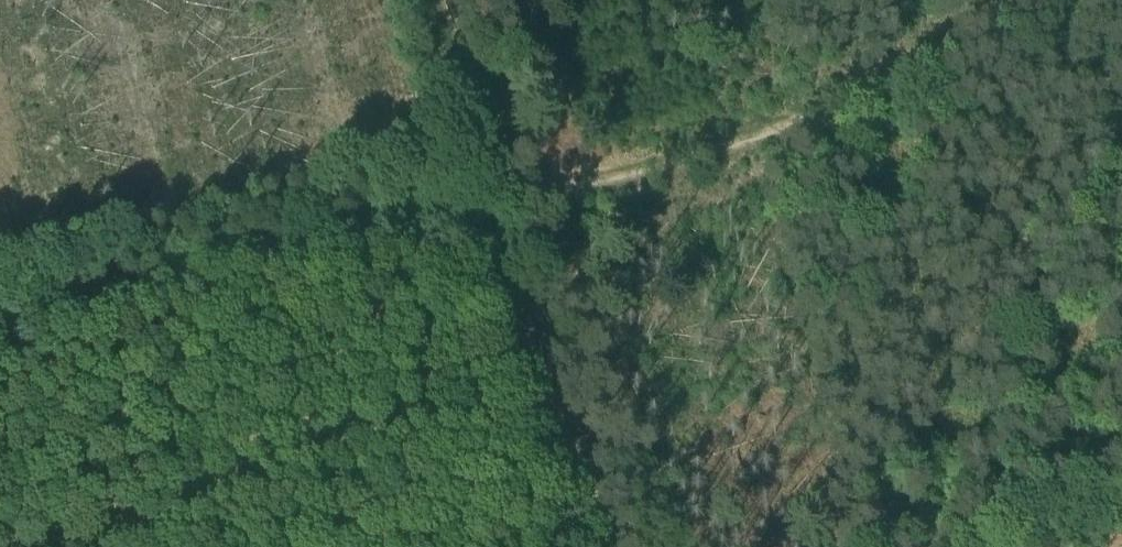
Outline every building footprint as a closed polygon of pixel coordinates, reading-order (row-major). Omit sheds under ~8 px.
[(763,440),(767,438),(768,435),(766,431),(754,426),(750,435),(751,436),(756,438),(763,440)]
